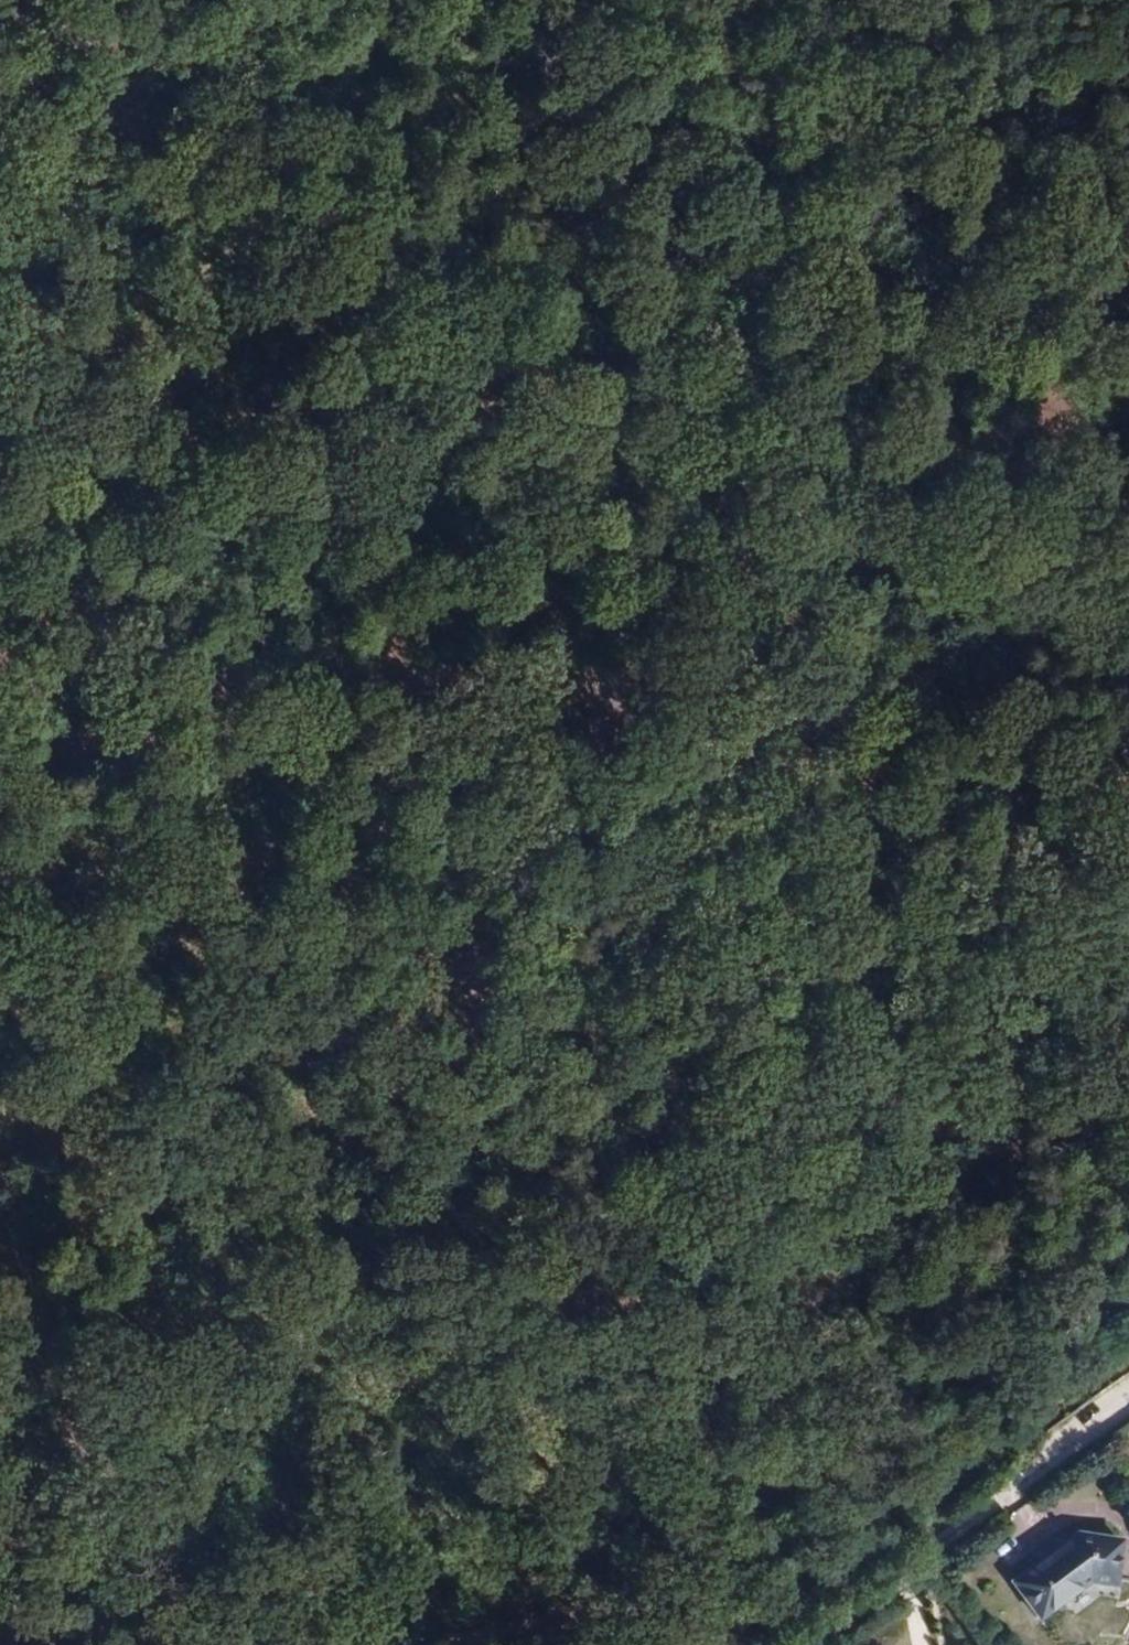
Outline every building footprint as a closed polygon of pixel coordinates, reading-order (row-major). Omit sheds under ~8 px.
[(1038,1618),(1088,1581),(1113,1585),(1120,1541),(1076,1533),(1068,1539),(1031,1566),(1010,1581),(1038,1618)] [(1063,1533),(1026,1559),(1031,1566),(1068,1539),(1063,1533)]
